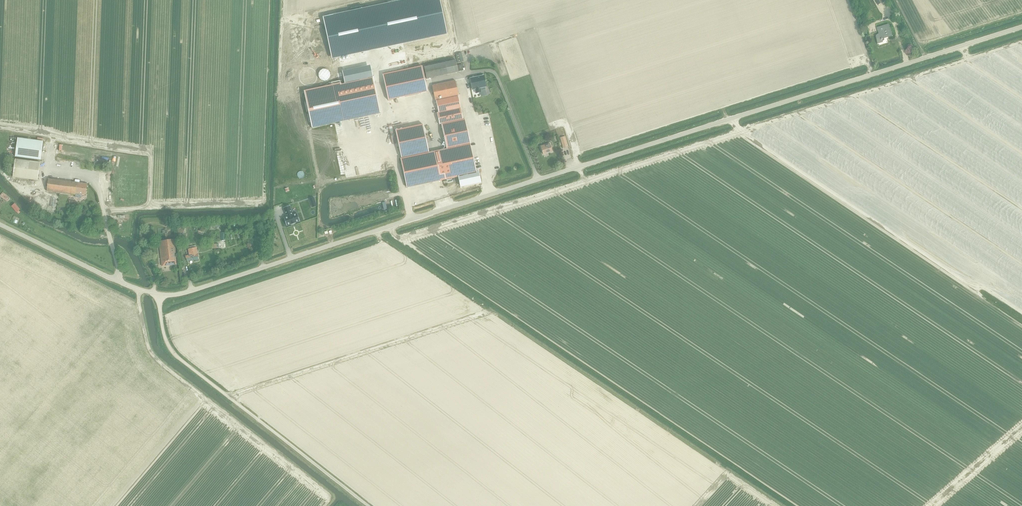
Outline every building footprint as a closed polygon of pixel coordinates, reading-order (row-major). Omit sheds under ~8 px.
[(333,57),(446,33),(439,0),(408,0),(324,18),(333,57)] [(893,36),(889,25),(889,24),(888,24),(878,27),(879,31),(878,31),(879,33),(877,35),(876,36),(876,37),(878,44),(878,43),(882,42),(884,41),(884,40),(884,39),(884,37),(888,36),(892,35),(892,36),(893,36)] [(427,79),(447,74),(458,72),(457,66),(456,60),(445,62),(424,67),(427,79)] [(422,68),(383,76),(388,100),(427,92),(422,68)] [(483,76),(470,78),(473,90),(475,89),(476,93),(481,92),(481,90),(485,89),(485,87),(486,87),(483,76)] [(304,92),(312,128),(381,113),(373,77),(304,92)] [(401,157),(401,158),(407,188),(453,178),(460,177),(462,182),(477,178),(479,178),(477,171),(465,120),(463,120),(460,107),(458,96),(459,96),(455,81),(432,86),(435,101),(436,101),(438,112),(437,113),(439,125),(441,124),(446,148),(429,152),(401,157)] [(395,130),(401,157),(429,152),(423,124),(395,130)] [(563,148),(568,147),(565,136),(560,138),(563,148)] [(18,139),(15,157),(40,160),(43,142),(18,139)] [(543,154),(552,152),(550,144),(541,146),(543,154)] [(38,180),(40,163),(15,159),(13,177),(38,180)] [(47,191),(76,195),(76,193),(86,195),(87,184),(48,179),(47,191)] [(8,201),(10,198),(3,193),(1,195),(8,201)] [(14,203),(11,206),(16,212),(20,209),(17,206),(15,203),(14,203)] [(284,218),(286,226),(291,224),(291,225),(295,223),(300,221),(297,214),(293,215),(290,206),(283,208),(286,217),(284,218)] [(162,266),(176,264),(176,259),(174,240),(159,241),(162,266)] [(188,249),(189,256),(186,256),(187,261),(195,260),(195,261),(198,260),(197,254),(196,248),(188,249)]
